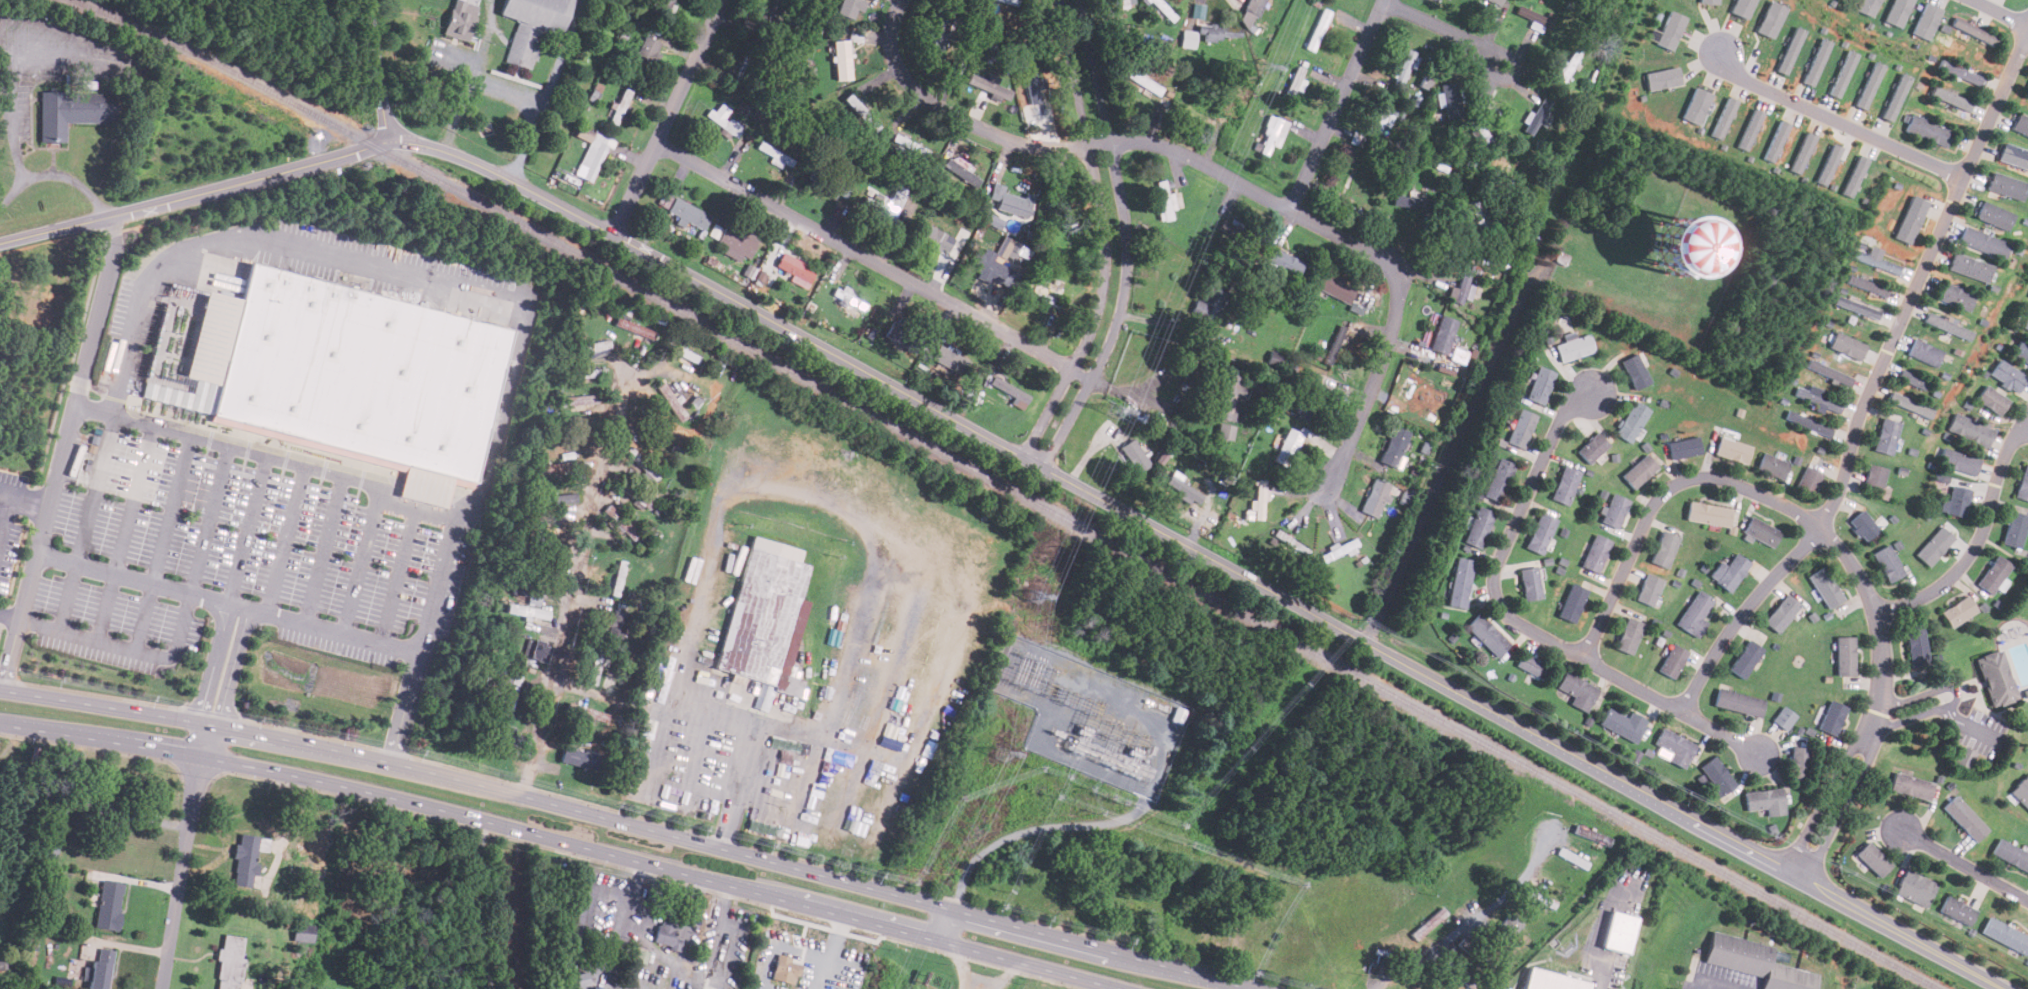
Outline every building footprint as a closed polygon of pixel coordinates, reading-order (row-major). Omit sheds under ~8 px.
[(462,0),(452,0),(442,33),(467,40),(478,5),(462,0)] [(559,34),(569,0),(503,0),(499,15),(516,20),(504,61),(530,69),(542,29),(559,34)] [(664,23),(673,0),(653,0),(647,16),(664,23)] [(758,32),(772,37),(778,17),(788,19),(794,0),(768,0),(758,32)] [(837,13),(854,19),(857,9),(862,11),(866,1),(864,0),(841,0),(837,13)] [(1147,4),(1150,1),(1173,22),(1178,16),(1161,0),(1142,0),(1147,4)] [(1237,23),(1251,29),(1264,0),(1247,0),(1237,23)] [(1730,13),(1748,19),(1754,0),(1734,0),(1730,13)] [(1773,38),(1785,6),(1767,0),(1756,32),(1773,38)] [(1856,11),(1873,17),(1879,0),(1860,0),(1856,11)] [(1900,28),(1912,0),(1892,0),(1884,20),(1900,28)] [(1928,40),(1941,9),(1924,1),(1911,33),(1928,40)] [(1324,7),(1305,48),(1314,52),(1332,11),(1324,7)] [(1552,29),(1555,18),(1517,7),(1515,14),(1532,19),(1530,28),(1542,32),(1544,27),(1552,29)] [(954,13),(938,8),(927,45),(942,50),(954,13)] [(1686,17),(1669,9),(1659,31),(1651,28),(1646,39),(1672,50),(1686,17)] [(1998,38),(1954,18),(1951,26),(1994,46),(1998,38)] [(1242,37),(1242,26),(1199,25),(1199,32),(1205,32),(1204,41),(1220,41),(1220,36),(1242,37)] [(1775,70),(1786,74),(1804,30),(1794,26),(1775,70)] [(1195,48),(1197,31),(1183,30),(1181,47),(1195,48)] [(650,71),(660,42),(642,35),(631,65),(650,71)] [(1802,82),(1812,86),(1830,41),(1820,37),(1802,82)] [(832,41),(835,80),(850,79),(847,39),(832,41)] [(1391,82),(1402,86),(1415,53),(1404,48),(1391,82)] [(1857,53),(1847,49),(1828,93),(1838,97),(1857,53)] [(1984,78),(1940,60),(1937,68),(1981,86),(1984,78)] [(1854,105),(1864,109),(1883,65),(1873,61),(1854,105)] [(1305,70),(1298,66),(1285,94),(1297,99),(1308,78),(1302,75),(1305,70)] [(1648,91),(1681,84),(1677,66),(1644,73),(1648,91)] [(1164,88),(1127,67),(1123,74),(1160,95),(1164,88)] [(1909,77),(1899,72),(1880,116),(1890,121),(1909,77)] [(996,84),(999,78),(988,73),(985,80),(970,74),(966,83),(1004,99),(1008,90),(996,84)] [(1459,118),(1459,83),(1441,83),(1441,118),(1459,118)] [(1924,93),(1968,113),(1972,104),(1927,85),(1924,93)] [(1711,93),(1694,86),(1682,118),(1699,125),(1711,93)] [(631,92),(624,89),(608,123),(615,126),(631,92)] [(39,142),(64,142),(65,122),(114,123),(114,93),(39,92),(39,142)] [(844,98),(873,134),(880,128),(852,92),(844,98)] [(1736,100),(1726,96),(1710,135),(1721,139),(1736,100)] [(1549,100),(1543,97),(1535,113),(1529,110),(1523,121),(1528,124),(1524,131),(1533,135),(1549,100)] [(704,116),(735,136),(741,127),(724,116),(729,109),(719,103),(714,111),(709,108),(704,116)] [(1396,111),(1383,104),(1369,134),(1382,140),(1396,111)] [(1764,112),(1753,108),(1736,147),(1747,151),(1764,112)] [(2011,129),(2027,137),(2027,117),(2018,113),(2011,129)] [(1904,131),(1945,146),(1951,129),(1910,115),(1904,131)] [(1286,121),(1269,116),(1256,154),(1273,160),(1286,121)] [(1790,123),(1779,119),(1763,158),(1774,162),(1790,123)] [(1484,145),(1491,137),(1478,123),(1470,130),(1484,145)] [(610,139),(579,126),(575,136),(588,142),(574,175),(592,182),(610,139)] [(1789,170),(1799,174),(1816,135),(1805,131),(1789,170)] [(796,157),(760,141),(757,148),(772,155),(770,162),(781,168),(783,164),(791,168),(796,157)] [(1842,147),(1832,142),(1816,182),(1826,186),(1842,147)] [(2002,142),(1996,159),(2027,171),(2027,151),(2002,142)] [(981,177),(955,154),(946,165),(971,188),(981,177)] [(1868,159),(1858,154),(1842,193),(1852,198),(1868,159)] [(1360,198),(1369,174),(1354,169),(1346,193),(1360,198)] [(2026,183),(1992,171),(1986,189),(2020,201),(2026,183)] [(1174,210),(1173,192),(1166,193),(1165,181),(1157,181),(1160,220),(1171,219),(1170,210),(1174,210)] [(996,209),(1028,218),(1035,195),(1025,192),(1023,197),(1003,192),(1005,186),(993,182),(989,198),(999,201),(996,209)] [(888,201),(871,191),(862,206),(891,222),(906,195),(895,189),(888,201)] [(1893,237),(1910,244),(1927,202),(1911,195),(1893,237)] [(1392,205),(1432,209),(1433,201),(1393,197),(1392,205)] [(666,210),(703,228),(708,216),(671,198),(666,210)] [(1464,205),(1475,236),(1490,230),(1480,199),(1464,205)] [(2004,231),(2012,215),(1982,200),(1974,216),(2004,231)] [(986,223),(1001,229),(1005,220),(991,213),(986,223)] [(1237,228),(1223,220),(1218,228),(1233,236),(1237,228)] [(934,243),(932,248),(948,254),(955,236),(921,222),(916,236),(934,243)] [(1957,242),(2001,260),(2008,244),(1964,225),(1957,242)] [(714,240),(748,257),(758,238),(736,226),(733,232),(721,226),(714,240)] [(1265,265),(1296,278),(1303,261),(1272,248),(1265,265)] [(993,261),(996,254),(983,249),(982,253),(973,249),(965,269),(1004,284),(1010,268),(993,261)] [(1899,266),(1855,250),(1852,258),(1896,275),(1899,266)] [(773,269),(802,284),(811,267),(782,252),(773,269)] [(1948,270),(1988,282),(1993,265),(1953,253),(1948,270)] [(144,394),(480,480),(519,327),(255,260),(245,299),(173,281),(144,394)] [(1474,266),(1466,262),(1451,299),(1460,302),(1474,266)] [(1347,303),(1355,285),(1320,270),(1312,288),(1347,303)] [(1885,297),(1888,288),(1849,274),(1846,283),(1885,297)] [(1936,298),(1967,312),(1974,296),(1943,282),(1936,298)] [(1224,292),(1202,285),(1190,322),(1212,329),(1224,292)] [(861,313),(866,304),(853,297),(855,292),(844,286),(836,299),(861,313)] [(1028,299),(1053,305),(1055,296),(1030,290),(1028,299)] [(1879,311),(1838,295),(1834,304),(1875,320),(1879,311)] [(1967,340),(1970,331),(1927,313),(1924,321),(1967,340)] [(2027,331),(2027,313),(2020,326),(2027,331)] [(614,324),(653,341),(657,332),(619,315),(614,324)] [(1445,355),(1456,320),(1439,315),(1429,350),(1445,355)] [(884,334),(897,346),(912,328),(899,317),(884,334)] [(1329,348),(1335,351),(1346,328),(1340,325),(1329,348)] [(1866,346),(1835,332),(1828,347),(1859,361),(1866,346)] [(1554,345),(1559,363),(1594,352),(1588,334),(1554,345)] [(1933,368),(1942,354),(1915,338),(1907,353),(1933,368)] [(612,351),(610,339),(587,343),(589,355),(612,351)] [(2018,340),(2010,357),(2027,366),(2027,345),(2018,340)] [(961,359),(938,345),(930,359),(953,373),(961,359)] [(1633,390),(1650,382),(1637,353),(1620,361),(1633,390)] [(1852,378),(1808,360),(1805,367),(1848,385),(1852,378)] [(1990,374),(2017,393),(2027,379),(2000,360),(1990,374)] [(1555,373),(1538,366),(1525,398),(1542,405),(1555,373)] [(1245,384),(1236,381),(1238,373),(1229,370),(1216,419),(1234,424),(1245,384)] [(1927,382),(1901,371),(1898,378),(1923,389),(1927,382)] [(1029,397),(993,376),(987,385),(1024,406),(1029,397)] [(657,386),(679,422),(687,418),(666,381),(657,386)] [(1297,418),(1307,423),(1324,387),(1314,383),(1297,418)] [(1975,400),(1998,416),(2009,401),(1985,385),(1975,400)] [(1794,394),(1837,414),(1841,406),(1797,386),(1794,394)] [(1931,409),(1890,392),(1887,401),(1928,418),(1931,409)] [(560,396),(561,406),(570,405),(570,408),(597,408),(597,395),(560,396)] [(1628,442),(1650,411),(1636,401),(1613,432),(1628,442)] [(1537,417),(1520,409),(1505,441),(1522,449),(1537,417)] [(1832,430),(1788,411),(1784,418),(1829,437),(1832,430)] [(1985,448),(1994,432),(1955,412),(1947,429),(1985,448)] [(563,436),(593,428),(590,417),(560,425),(563,436)] [(1899,423),(1881,418),(1872,450),(1890,455),(1899,423)] [(1215,437),(1231,440),(1234,426),(1218,423),(1215,437)] [(1379,462),(1395,468),(1408,431),(1392,426),(1379,462)] [(1285,467),(1302,435),(1289,428),(1272,461),(1285,467)] [(1589,463),(1608,445),(1596,432),(1577,451),(1589,463)] [(1672,459),(1700,453),(1696,435),(1668,441),(1672,459)] [(1750,445),(1719,436),(1713,455),(1745,464),(1750,445)] [(1119,447),(1135,473),(1148,465),(1133,439),(1119,447)] [(623,453),(652,484),(660,477),(631,445),(623,453)] [(1975,476),(1980,460),(1943,448),(1938,464),(1975,476)] [(1756,468),(1781,481),(1789,465),(1764,452),(1756,468)] [(1633,489),(1657,467),(1645,454),(1621,476),(1633,489)] [(1481,494),(1497,503),(1515,466),(1499,458),(1481,494)] [(566,473),(566,463),(538,465),(538,474),(566,473)] [(2027,501),(2027,464),(2024,463),(2014,497),(2027,501)] [(1885,468),(1868,464),(1863,487),(1879,492),(1885,468)] [(1565,506),(1581,473),(1564,465),(1549,498),(1565,506)] [(1812,496),(1821,474),(1804,467),(1795,489),(1812,496)] [(1171,474),(1166,482),(1198,503),(1204,496),(1171,474)] [(1389,484),(1373,478),(1360,511),(1376,518),(1389,484)] [(1254,481),(1254,518),(1263,518),(1263,481),(1254,481)] [(1945,514),(1963,518),(1970,489),(1952,485),(1945,514)] [(577,502),(577,493),(548,494),(549,504),(577,502)] [(1599,522),(1616,529),(1629,501),(1612,493),(1599,522)] [(1730,508),(1687,502),(1685,520),(1727,526),(1730,508)] [(640,533),(609,505),(600,514),(631,542),(640,533)] [(1462,542),(1479,548),(1493,513),(1476,506),(1462,542)] [(1846,523),(1863,543),(1878,530),(1862,510),(1846,523)] [(2027,516),(2009,511),(2000,543),(2019,548),(2027,516)] [(1524,548),(1541,555),(1556,520),(1539,513),(1524,548)] [(1771,547),(1779,531),(1751,516),(1742,532),(1771,547)] [(1954,539),(1941,526),(1914,553),(1928,566),(1954,539)] [(1277,528),(1272,535),(1306,557),(1310,551),(1277,528)] [(1678,537),(1662,530),(1649,561),(1665,568),(1678,537)] [(1597,573),(1611,541),(1594,534),(1580,565),(1597,573)] [(802,549),(749,536),(717,669),(776,683),(774,690),(798,696),(802,679),(785,675),(811,565),(799,562),(802,549)] [(1320,555),(1324,562),(1358,546),(1354,538),(1320,555)] [(1871,554),(1888,583),(1904,573),(1887,544),(1871,554)] [(1750,564),(1735,553),(1726,566),(1720,562),(1709,577),(1729,592),(1750,564)] [(1976,583),(1991,594),(2011,565),(1996,555),(1976,583)] [(1465,609),(1471,560),(1454,558),(1448,606),(1465,609)] [(611,594),(619,596),(627,561),(620,560),(611,594)] [(1807,576),(1827,608),(1843,598),(1822,566),(1807,576)] [(1541,598),(1538,567),(1519,569),(1522,600),(1541,598)] [(1634,598),(1650,606),(1662,581),(1645,573),(1634,598)] [(1549,616),(1573,626),(1580,609),(1573,606),(1582,585),(1564,578),(1549,616)] [(1706,623),(1700,619),(1713,600),(1698,590),(1675,622),(1696,638),(1706,623)] [(1799,606),(1786,594),(1763,620),(1777,632),(1799,606)] [(1941,611),(1950,627),(1976,611),(1967,595),(1941,611)] [(548,620),(549,609),(506,605),(505,616),(548,620)] [(626,637),(631,614),(613,610),(608,632),(626,637)] [(1465,626),(1495,657),(1509,644),(1478,613),(1465,626)] [(1613,647),(1629,655),(1643,624),(1627,616),(1613,647)] [(1903,626),(1910,667),(1929,664),(1922,623),(1903,626)] [(1835,636),(1835,675),(1854,675),(1854,636),(1835,636)] [(544,662),(550,644),(527,637),(521,655),(544,662)] [(1730,669),(1743,677),(1760,649),(1747,641),(1730,669)] [(1657,670),(1672,679),(1688,652),(1673,643),(1657,670)] [(1991,707),(2017,699),(2001,649),(1976,657),(1991,707)] [(1550,667),(1522,651),(1515,665),(1542,680),(1550,667)] [(1556,687),(1573,696),(1569,704),(1585,712),(1598,688),(1564,671),(1556,687)] [(520,677),(512,674),(502,707),(510,710),(520,677)] [(1713,706),(1760,716),(1763,698),(1716,689),(1713,706)] [(1833,736),(1847,708),(1831,700),(1817,727),(1833,736)] [(1771,719),(1784,730),(1796,716),(1782,705),(1771,719)] [(1629,711),(1626,717),(1606,707),(1598,724),(1635,742),(1646,719),(1629,711)] [(1683,769),(1696,745),(1662,727),(1653,743),(1658,746),(1654,753),(1683,769)] [(600,756),(563,745),(558,760),(595,771),(600,756)] [(1809,748),(1791,746),(1788,780),(1806,781),(1809,748)] [(1975,753),(1960,746),(1952,762),(1966,769),(1975,753)] [(1735,784),(1714,756),(1699,766),(1720,795),(1735,784)] [(1933,783),(1894,772),(1889,789),(1927,801),(1933,783)] [(2010,791),(2027,810),(2027,773),(2010,791)] [(1782,787),(1744,792),(1746,810),(1766,808),(1767,816),(1784,814),(1782,787)] [(1987,828),(1954,795),(1941,808),(1975,841),(1987,828)] [(1610,845),(1612,836),(1575,826),(1573,835),(1610,845)] [(269,838),(238,833),(229,884),(250,888),(256,850),(267,852),(269,838)] [(2027,872),(2027,853),(1997,839),(1990,855),(2027,872)] [(1879,877),(1891,865),(1868,841),(1855,853),(1879,877)] [(1555,854),(1584,868),(1588,861),(1558,847),(1555,854)] [(1936,883),(1904,869),(1894,892),(1925,907),(1936,883)] [(93,928),(116,932),(124,884),(101,879),(93,928)] [(1555,902),(1525,888),(1521,895),(1551,909),(1555,902)] [(1967,926),(1975,911),(1946,895),(1938,910),(1967,926)] [(1446,915),(1441,908),(1409,933),(1414,939),(1446,915)] [(1611,909),(1602,946),(1628,953),(1637,917),(1611,909)] [(1520,920),(1504,912),(1490,939),(1505,948),(1520,920)] [(1987,918),(1980,934),(2024,954),(2027,944),(2027,936),(1987,918)] [(652,941),(677,949),(680,939),(673,937),(676,925),(658,920),(652,941)] [(311,924),(293,924),(293,941),(311,941),(311,924)] [(1817,972),(1769,962),(1773,945),(1710,931),(1703,963),(1764,976),(1761,988),(1813,988),(1817,972)] [(225,934),(218,988),(240,988),(246,937),(225,934)] [(92,988),(106,988),(113,951),(94,947),(87,988),(92,988)] [(1386,951),(1372,949),(1368,972),(1381,975),(1386,951)] [(769,979),(794,986),(800,965),(792,963),(793,957),(777,953),(769,979)] [(1439,962),(1468,988),(1474,982),(1444,956),(1439,962)] [(1522,988),(1586,988),(1588,981),(1528,965),(1522,988)] [(575,988),(590,983),(586,971),(571,976),(575,988)]
